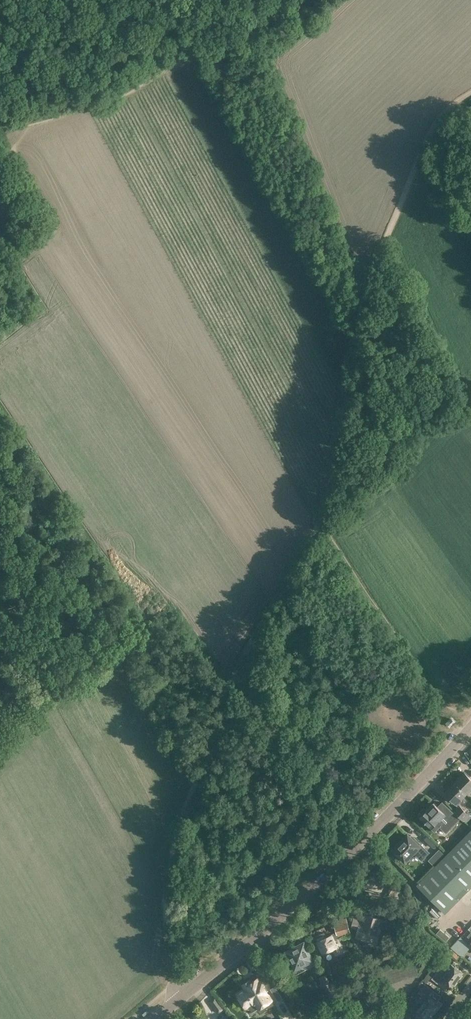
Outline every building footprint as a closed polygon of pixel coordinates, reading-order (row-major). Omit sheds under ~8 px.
[(454,781),(466,794),(470,789),(470,777),(464,771),(454,781)] [(466,794),(454,781),(444,792),(456,804),(457,804),(459,803),(462,800),(461,799),(466,794)] [(460,818),(442,801),(437,806),(433,802),(426,809),(424,807),(418,813),(420,815),(418,817),(431,829),(435,832),(440,827),(446,833),(460,818)] [(458,804),(452,810),(465,823),(470,817),(470,814),(469,811),(468,812),(458,804)] [(470,830),(416,884),(445,913),(470,887),(470,831),(470,830)] [(422,845),(421,846),(408,832),(391,849),(405,862),(414,853),(416,854),(419,851),(424,856),(429,852),(422,845)] [(439,849),(434,854),(439,859),(444,854),(439,849)] [(430,911),(437,919),(441,915),(434,907),(430,911)] [(365,921),(354,918),(352,925),(353,927),(358,929),(355,937),(365,940),(366,938),(371,940),(371,943),(375,944),(380,930),(377,929),(379,920),(369,916),(367,924),(364,923),(365,921)] [(324,932),(314,936),(317,941),(316,942),(322,954),(332,949),(335,956),(344,951),(339,941),(337,942),(335,939),(339,937),(338,936),(351,932),(346,917),(336,920),(337,924),(334,925),(337,931),(326,936),(324,932)] [(412,930),(405,920),(397,926),(404,935),(412,930)] [(449,937),(440,929),(436,933),(445,941),(449,937)] [(461,956),(470,947),(469,946),(468,945),(469,944),(460,936),(451,946),(461,956)] [(319,970),(313,957),(311,958),(303,941),(300,943),(298,945),(298,944),(285,950),(293,966),(290,967),(294,974),(314,965),(317,972),(319,970)] [(452,948),(448,953),(455,960),(459,955),(452,948)] [(413,962),(402,966),(406,978),(417,975),(413,962)] [(431,978),(445,989),(449,984),(453,987),(463,973),(451,964),(445,972),(439,968),(431,978)] [(402,966),(392,969),(396,982),(406,978),(402,966)] [(385,985),(396,982),(392,969),(381,973),(385,985)] [(428,973),(423,980),(427,983),(432,976),(428,973)] [(335,991),(326,974),(318,979),(328,996),(335,991)] [(246,988),(237,993),(244,1004),(246,1003),(252,999),(258,1008),(261,1012),(274,1004),(271,1000),(272,1000),(268,993),(259,980),(253,984),(250,979),(243,984),(246,988)] [(424,1018),(429,1018),(433,1013),(435,1014),(443,1003),(439,1000),(442,996),(425,983),(418,992),(421,995),(417,1000),(421,1003),(415,1012),(424,1018)] [(283,998),(275,985),(270,989),(278,1001),(283,998)] [(350,995),(358,998),(360,992),(352,989),(350,995)] [(369,1006),(379,999),(374,992),(372,993),(370,990),(365,993),(368,997),(364,999),(369,1006)]
